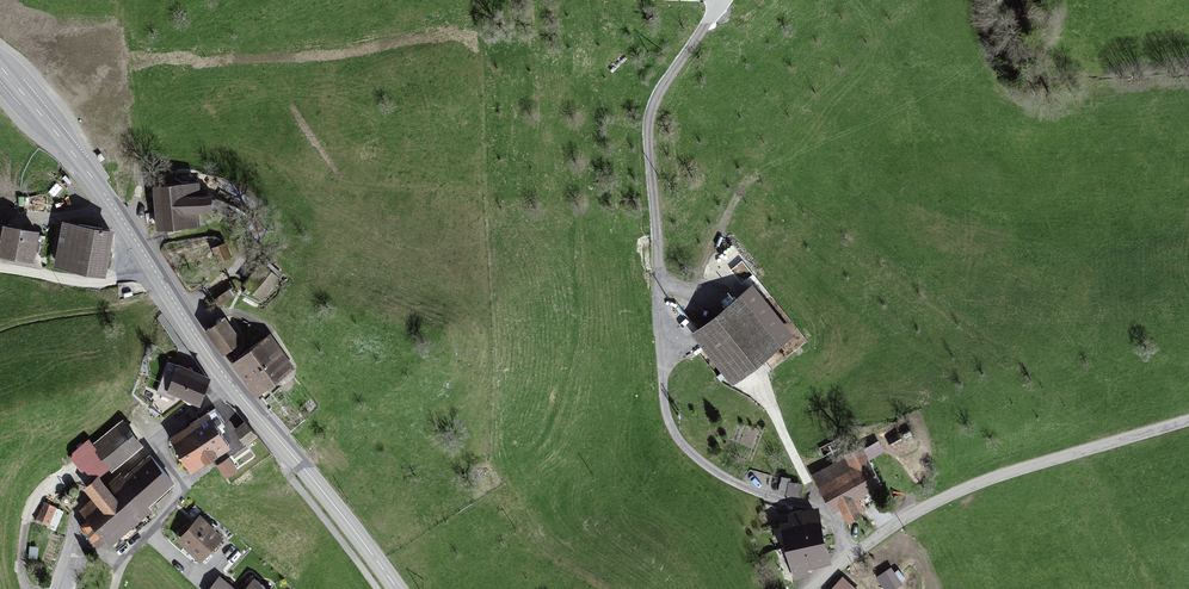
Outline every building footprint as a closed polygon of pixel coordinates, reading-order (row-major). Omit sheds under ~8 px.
[(198,181),(151,184),(155,230),(200,227),(198,212),(211,212),(210,194),(199,194),(198,181)] [(114,228),(62,219),(54,267),(106,276),(114,228)] [(3,222),(0,238),(0,255),(34,261),(34,259),(41,260),(46,235),(39,233),(40,229),(3,222)] [(228,259),(223,244),(212,247),(218,262),(228,259)] [(242,285),(262,301),(281,279),(261,263),(242,285)] [(753,283),(690,333),(732,384),(795,334),(753,283)] [(223,316),(203,330),(221,356),(243,342),(223,316)] [(229,363),(253,397),(294,367),(270,333),(229,363)] [(179,363),(178,363),(177,365),(168,361),(156,392),(174,399),(176,395),(200,404),(212,375),(189,367),(191,362),(181,359),(179,363)] [(192,473),(232,447),(208,411),(169,436),(192,473)] [(110,469),(112,470),(143,443),(123,418),(93,443),(88,437),(68,454),(90,480),(98,474),(101,477),(110,469)] [(245,420),(234,429),(248,444),(258,435),(245,420)] [(845,457),(811,474),(833,513),(840,510),(848,523),(863,516),(860,511),(865,509),(859,499),(866,496),(865,494),(883,484),(862,446),(844,455),(845,457)] [(149,504),(174,482),(150,453),(125,475),(121,471),(107,484),(104,480),(101,477),(98,474),(90,480),(83,486),(89,493),(93,497),(79,509),(88,519),(80,526),(98,547),(106,540),(111,545),(153,509),(149,504)] [(230,457),(217,465),(227,478),(238,470),(230,457)] [(783,478),(780,491),(801,496),(804,483),(783,478)] [(64,511),(44,502),(35,522),(55,531),(64,511)] [(832,562),(819,506),(788,512),(789,520),(779,522),(794,581),(810,576),(808,569),(832,562)] [(224,535),(200,513),(176,539),(200,562),(224,535)] [(877,577),(885,588),(895,588),(903,583),(891,566),(877,577)] [(208,588),(237,588),(220,575),(208,588)] [(843,576),(830,588),(856,588),(843,576)] [(255,577),(245,588),(268,588),(255,577)]
